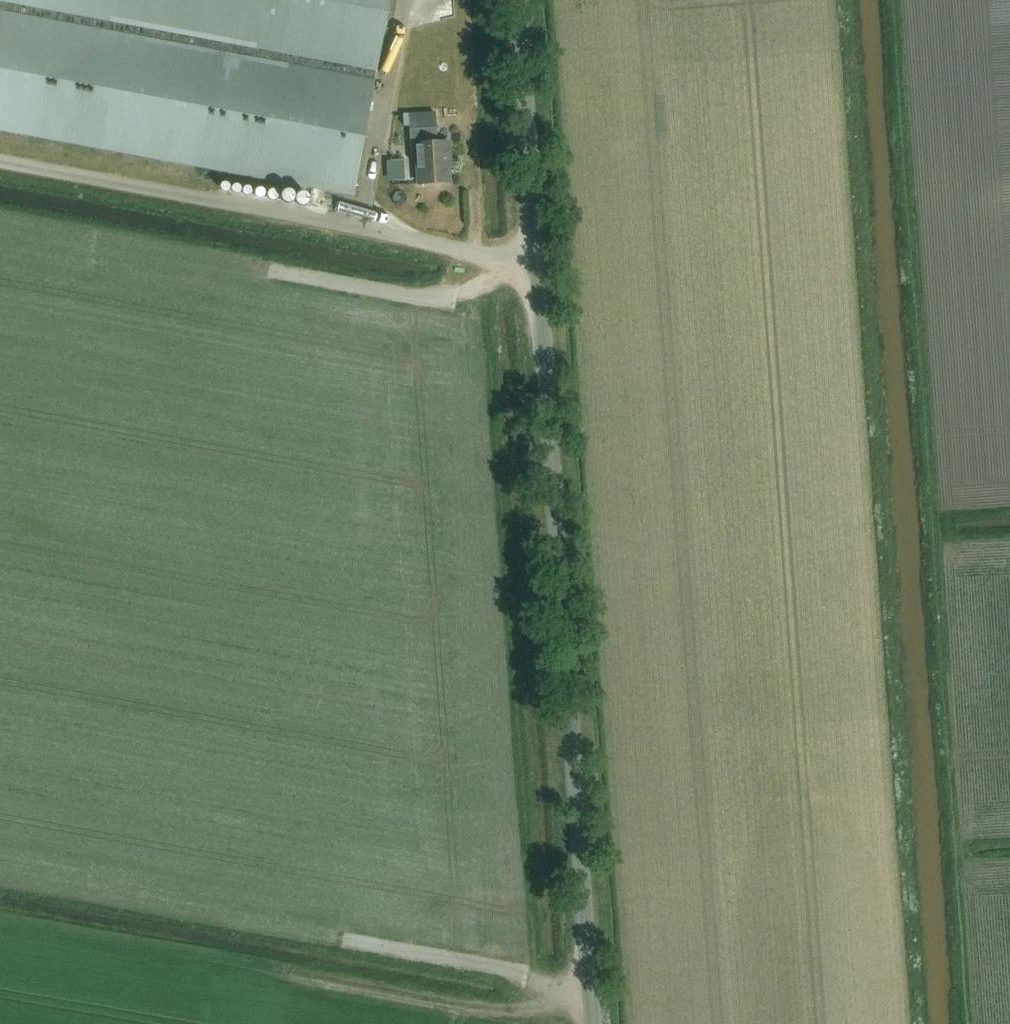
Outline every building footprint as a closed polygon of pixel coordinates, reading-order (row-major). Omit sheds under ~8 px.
[(348,196),(385,0),(0,0),(0,132),(348,196)] [(436,129),(409,131),(410,147),(416,146),(419,186),(449,184),(447,144),(437,144),(436,129)]
